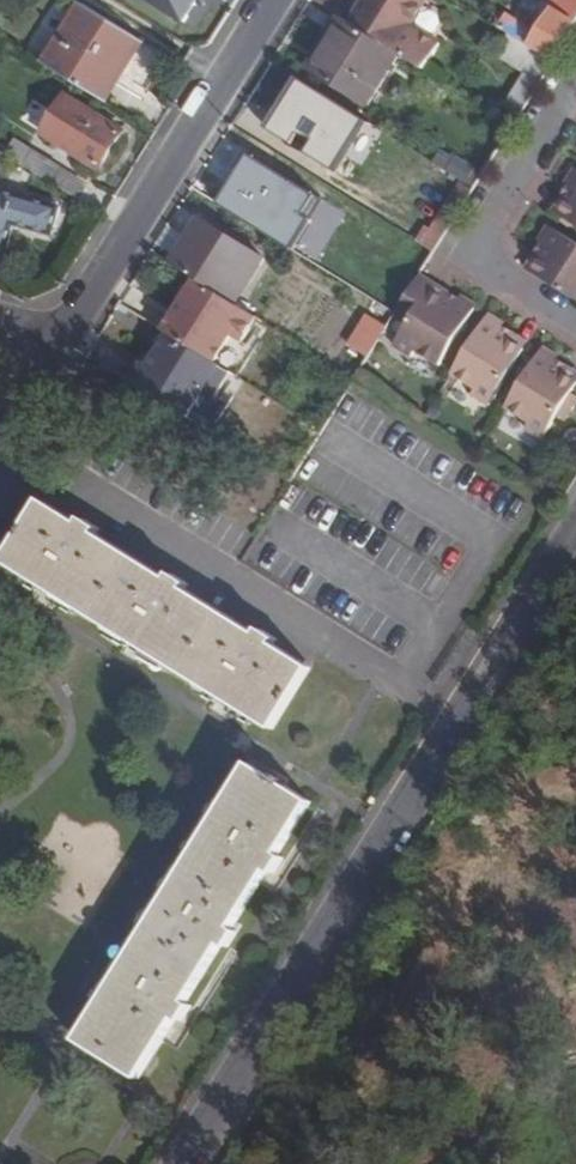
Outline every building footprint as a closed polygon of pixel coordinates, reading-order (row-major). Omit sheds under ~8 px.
[(199,23),(208,0),(143,0),(199,23)] [(351,23),(396,52),(427,2),(423,0),(366,0),(351,23)] [(575,25),(575,0),(562,0),(539,35),(534,31),(509,16),(501,29),(531,47),(553,61),(575,25)] [(562,0),(552,0),(534,31),(539,35),(562,0)] [(68,44),(89,9),(82,4),(61,40),(68,44)] [(142,99),(168,57),(89,9),(68,44),(61,40),(45,66),(100,99),(111,81),(142,99)] [(399,55),(340,18),(327,37),(333,41),(315,70),(368,104),(399,55)] [(542,81),(553,61),(531,47),(518,67),(542,81)] [(528,76),(505,105),(518,115),(541,86),(528,76)] [(348,110),(296,78),(274,113),(306,134),(298,148),(325,166),(335,149),(326,144),(348,110)] [(67,96),(55,114),(65,119),(76,102),(67,96)] [(65,119),(55,114),(43,133),(98,168),(122,131),(76,102),(65,119)] [(326,144),(335,149),(357,115),(348,110),(326,144)] [(24,165),(33,151),(15,139),(5,153),(24,165)] [(50,181),(58,168),(33,151),(24,165),(50,181)] [(50,181),(75,198),(84,183),(58,168),(50,181)] [(418,239),(437,249),(473,192),(460,184),(432,229),(426,226),(418,239)] [(571,187),(555,212),(563,217),(575,195),(575,190),(571,187)] [(3,264),(13,227),(51,237),(60,208),(0,191),(0,263),(3,264)] [(563,217),(575,225),(575,195),(563,217)] [(196,281),(237,306),(263,261),(205,224),(193,243),(177,269),(196,281)] [(545,247),(552,251),(536,277),(575,302),(575,244),(555,232),(545,247)] [(171,265),(177,269),(193,243),(187,239),(171,265)] [(529,273),(536,277),(552,251),(545,247),(529,273)] [(420,277),(396,315),(397,315),(407,322),(397,338),(414,351),(418,344),(440,359),(476,304),(461,295),(457,302),(420,277)] [(237,306),(196,281),(164,333),(168,335),(215,364),(232,337),(242,343),(257,318),(237,306)] [(349,345),(370,358),(391,327),(369,313),(349,345)] [(492,320),(479,335),(454,375),(477,390),(473,396),(491,407),(526,351),(502,336),(507,329),(492,320)] [(502,336),(526,351),(530,344),(507,329),(502,336)] [(215,364),(168,335),(165,341),(169,344),(164,351),(160,349),(149,366),(137,387),(189,419),(205,391),(215,397),(230,373),(215,364)] [(164,351),(169,344),(165,341),(160,349),(164,351)] [(575,393),(575,382),(555,369),(559,361),(544,353),(509,410),(532,424),(528,430),(547,440),(559,420),(564,423),(575,404),(575,395),(575,393)] [(575,382),(575,372),(559,361),(555,369),(575,382)] [(137,387),(149,366),(143,363),(131,384),(137,387)] [(8,560),(165,657),(191,642),(223,616),(184,592),(189,582),(175,572),(169,583),(95,537),(101,527),(85,517),(79,527),(42,504),(8,560)] [(268,622),(271,616),(244,600),(238,605),(268,622)] [(268,622),(238,605),(188,647),(289,707),(321,654),(285,632),(288,626),(291,621),(275,611),(271,616),(268,622)] [(325,648),(288,626),(285,632),(321,654),(325,648)] [(259,898),(252,895),(283,846),(289,849),(298,833),(292,829),(319,784),(265,750),(95,1027),(153,1062),(203,978),(208,981),(219,963),(214,959),(242,912),(248,916),(259,898)]
